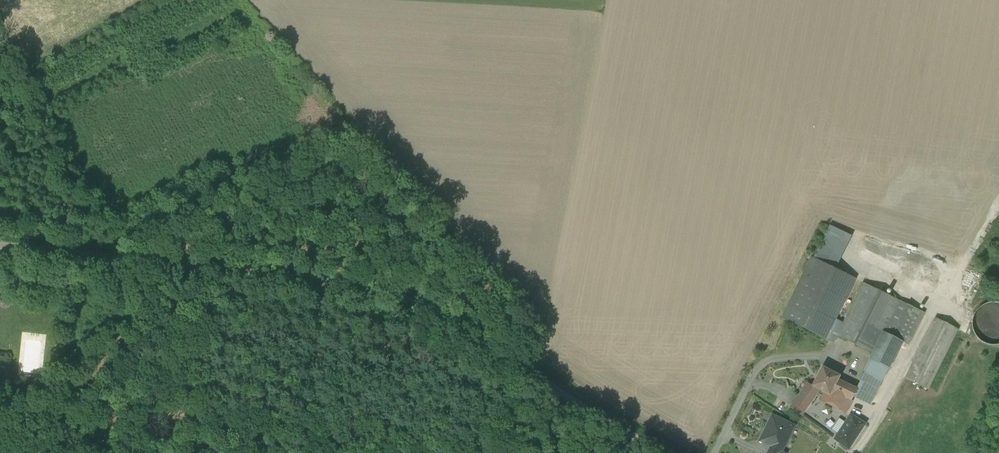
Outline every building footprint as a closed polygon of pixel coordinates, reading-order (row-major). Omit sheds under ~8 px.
[(830,225),(814,259),(835,269),(851,236),(830,225)] [(902,247),(892,265),(901,271),(910,255),(908,254),(916,241),(913,240),(907,250),(902,247)] [(834,343),(838,336),(844,323),(835,318),(854,279),(835,269),(814,259),(812,258),(783,318),(786,320),(790,321),(834,343)] [(838,336),(873,353),(883,332),(899,301),(863,283),(844,323),(838,336)] [(923,313),(899,301),(883,332),(902,341),(907,344),(923,313)] [(998,344),(998,303),(996,302),(988,303),(980,307),(975,313),(972,321),(973,329),(976,336),(983,342),(990,344),(998,344)] [(906,378),(927,389),(957,329),(936,319),(906,378)] [(873,353),(870,359),(889,368),(902,341),(883,332),(873,353)] [(23,334),(24,361),(45,360),(44,333),(23,334)] [(857,389),(853,397),(859,400),(870,405),(882,381),(883,381),(889,368),(870,359),(864,371),(865,372),(857,388),(857,389)] [(822,366),(812,386),(820,390),(824,392),(830,395),(834,387),(842,391),(841,395),(852,400),(853,397),(857,389),(857,388),(838,380),(840,376),(822,366)] [(815,398),(820,390),(812,386),(807,383),(803,389),(815,398)] [(849,414),(859,400),(853,397),(852,400),(841,395),(842,391),(834,387),(830,395),(824,392),(820,400),(849,414)] [(810,404),(815,398),(803,389),(798,396),(810,404)] [(790,407),(802,415),(810,404),(798,396),(790,407)] [(770,447),(782,452),(788,441),(786,440),(793,425),(772,414),(759,441),(770,447)] [(835,440),(848,450),(866,424),(852,415),(846,423),(839,435),(835,440)] [(839,435),(846,423),(839,419),(832,430),(839,435)] [(786,440),(788,441),(795,426),(793,425),(786,440)]
